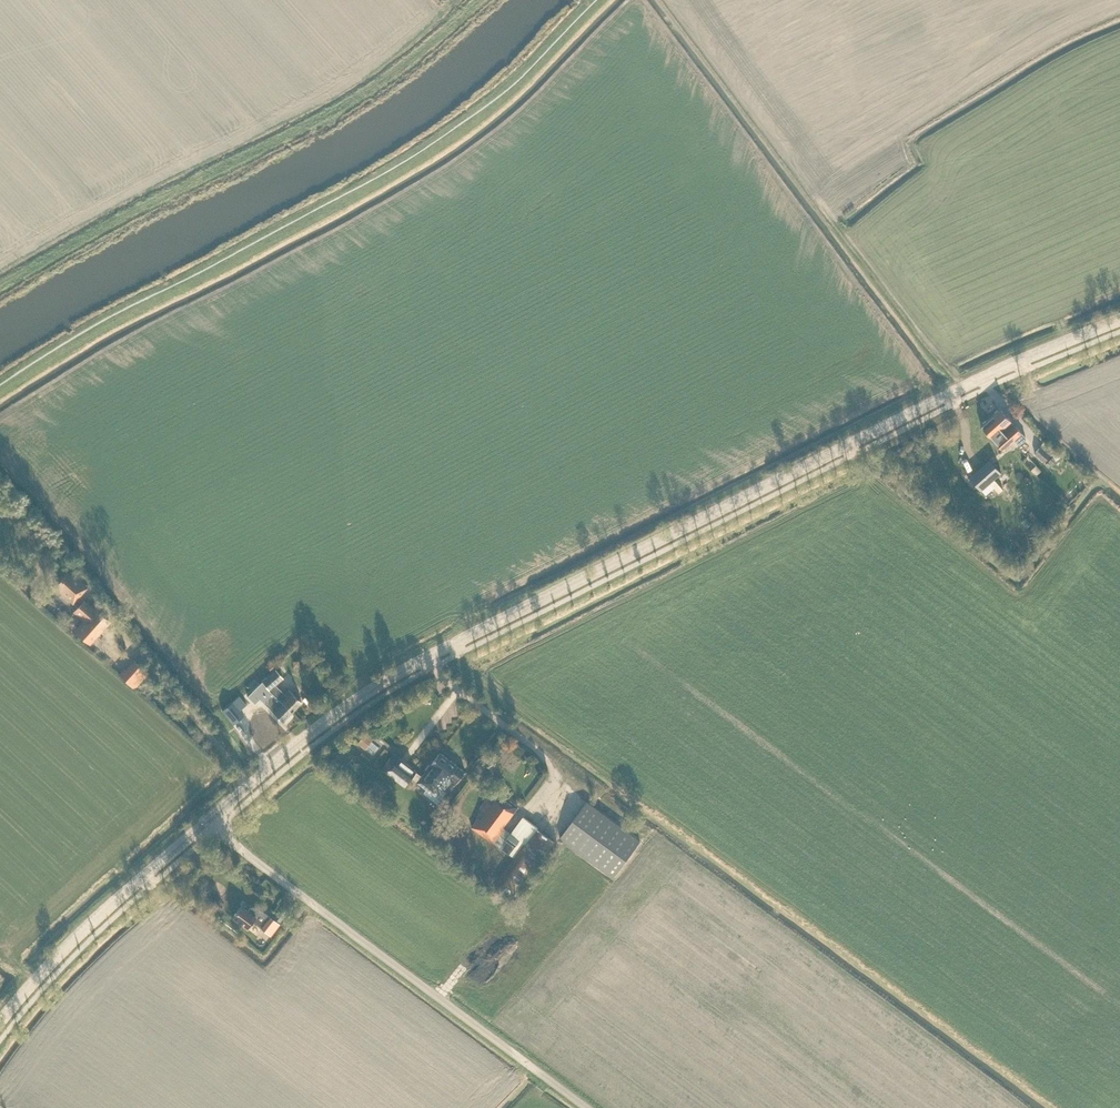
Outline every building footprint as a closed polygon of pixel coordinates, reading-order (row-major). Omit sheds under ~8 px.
[(1025,437),(1022,433),(1014,424),(1014,425),(1011,422),(1011,421),(1000,409),(990,417),(1005,433),(1007,431),(1015,439),(1014,440),(1019,445),(1025,439),(1025,437)] [(1002,450),(1014,440),(1015,439),(1007,431),(1005,433),(990,417),(981,426),(992,438),(993,438),(996,441),(995,442),(1002,450)] [(1050,455),(1055,451),(1049,445),(1044,450),(1041,447),(1034,453),(1044,462),(1050,455)] [(994,479),(1001,473),(989,460),(969,477),(981,491),(982,490),(985,495),(994,488),(999,493),(1003,489),(994,479)] [(83,601),(79,597),(88,586),(73,573),(71,576),(68,573),(55,587),(62,593),(63,592),(73,601),(73,602),(78,607),(74,612),(84,621),(76,631),(80,634),(86,639),(86,640),(90,643),(109,621),(105,618),(99,613),(99,612),(95,609),(92,613),(87,609),(90,605),(84,600),(83,601)] [(118,674),(134,689),(140,683),(123,668),(118,674)] [(288,689),(284,693),(275,685),(283,678),(275,669),(264,679),(259,672),(256,675),(261,681),(269,690),(268,690),(273,695),(274,694),(278,699),(292,712),(301,702),(288,689)] [(292,712),(278,699),(269,708),(282,722),(292,712)] [(232,701),(222,710),(228,718),(231,715),(236,722),(244,715),(239,710),(232,701)] [(365,733),(358,744),(365,749),(373,739),(365,733)] [(440,752),(421,776),(415,771),(416,771),(400,759),(391,769),(407,781),(411,777),(417,781),(417,782),(426,789),(422,793),(435,804),(445,791),(443,790),(452,780),(456,783),(465,772),(440,752)] [(378,800),(386,789),(374,780),(365,791),(378,800)] [(503,827),(518,806),(500,793),(500,794),(495,791),(490,797),(494,800),(491,805),(487,802),(482,808),(486,811),(481,817),(479,816),(471,827),(494,843),(504,829),(504,828),(503,827)] [(613,877),(640,841),(586,801),(559,837),(613,877)] [(515,858),(498,881),(518,896),(556,842),(537,829),(525,844),(515,858)] [(509,832),(499,847),(509,854),(520,839),(509,832)] [(249,908),(247,911),(240,906),(232,917),(247,929),(252,921),(261,928),(270,917),(256,907),(249,908)] [(270,935),(279,922),(286,913),(280,908),(263,930),(270,935)] [(444,926),(454,932),(460,920),(450,915),(444,926)]
